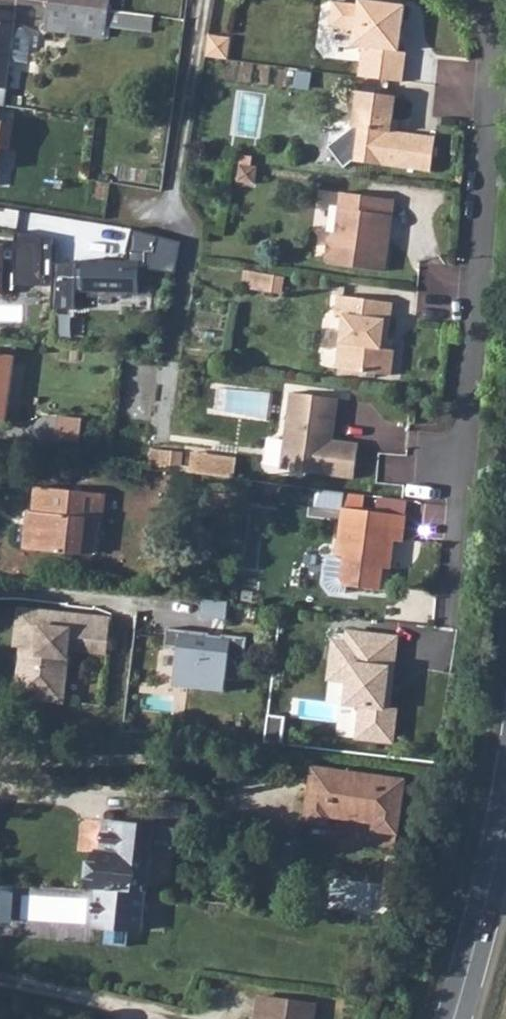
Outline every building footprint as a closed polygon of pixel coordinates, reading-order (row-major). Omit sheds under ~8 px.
[(46,3),(108,11),(109,0),(47,0),(46,3)] [(361,78),(404,84),(409,54),(401,53),(408,7),(362,0),(361,6),(336,3),(333,27),(357,31),(355,47),(365,48),(361,78)] [(46,3),(46,9),(107,17),(108,11),(46,3)] [(46,9),(42,36),(104,45),(106,31),(107,17),(46,9)] [(21,29),(12,28),(14,13),(0,12),(0,90),(5,90),(8,60),(26,62),(29,39),(21,29)] [(212,34),(209,56),(231,59),(234,37),(212,34)] [(428,173),(432,139),(388,133),(393,97),(355,92),(350,129),(324,148),(341,171),(352,163),(428,173)] [(260,166),(242,164),(240,181),(257,183),(260,166)] [(326,260),(329,264),(385,273),(390,240),(382,239),(383,232),(386,230),(388,217),(393,218),(396,201),(341,193),(336,233),(329,238),(326,260)] [(46,281),(50,237),(20,234),(16,278),(46,281)] [(78,262),(76,292),(135,293),(135,264),(78,262)] [(279,273),(266,272),(246,269),(244,285),(284,290),(286,275),(279,273)] [(386,350),(392,304),(337,296),(335,315),(342,315),(335,369),(390,376),(393,351),(386,350)] [(4,410),(11,355),(0,354),(0,410),(4,410)] [(337,398),(289,392),(278,468),(352,479),(357,444),(327,440),(328,432),(332,433),(337,398)] [(76,419),(56,417),(53,436),(72,439),(76,419)] [(22,510),(19,547),(76,552),(79,515),(97,517),(98,490),(87,490),(29,485),(27,510),(22,510)] [(400,542),(403,516),(339,507),(332,554),(340,555),(337,578),(342,585),(377,590),(380,560),(388,562),(391,541),(400,542)] [(246,566),(260,568),(264,528),(250,527),(246,566)] [(14,611),(11,649),(18,650),(15,699),(61,703),(66,650),(103,654),(106,619),(63,616),(14,611)] [(384,707),(392,637),(342,631),(341,642),(328,640),(325,662),(345,664),(343,681),(340,704),(355,705),(352,738),(387,742),(391,708),(384,707)] [(222,694),(226,640),(162,634),(158,688),(222,694)] [(345,664),(325,662),(323,679),(343,681),(345,664)] [(307,821),(306,824),(331,828),(332,822),(375,827),(374,833),(382,834),(399,836),(401,820),(403,803),(406,780),(314,769),(310,793),(307,821)] [(103,821),(99,852),(121,855),(124,824),(103,821)] [(95,891),(89,927),(138,934),(144,895),(146,895),(151,854),(173,857),(176,831),(150,827),(124,824),(121,855),(99,852),(97,852),(92,891),(95,891)] [(279,1001),(257,998),(254,1018),(277,1018),(279,1001)] [(314,1006),(279,1001),(277,1018),(312,1018),(314,1006)]
